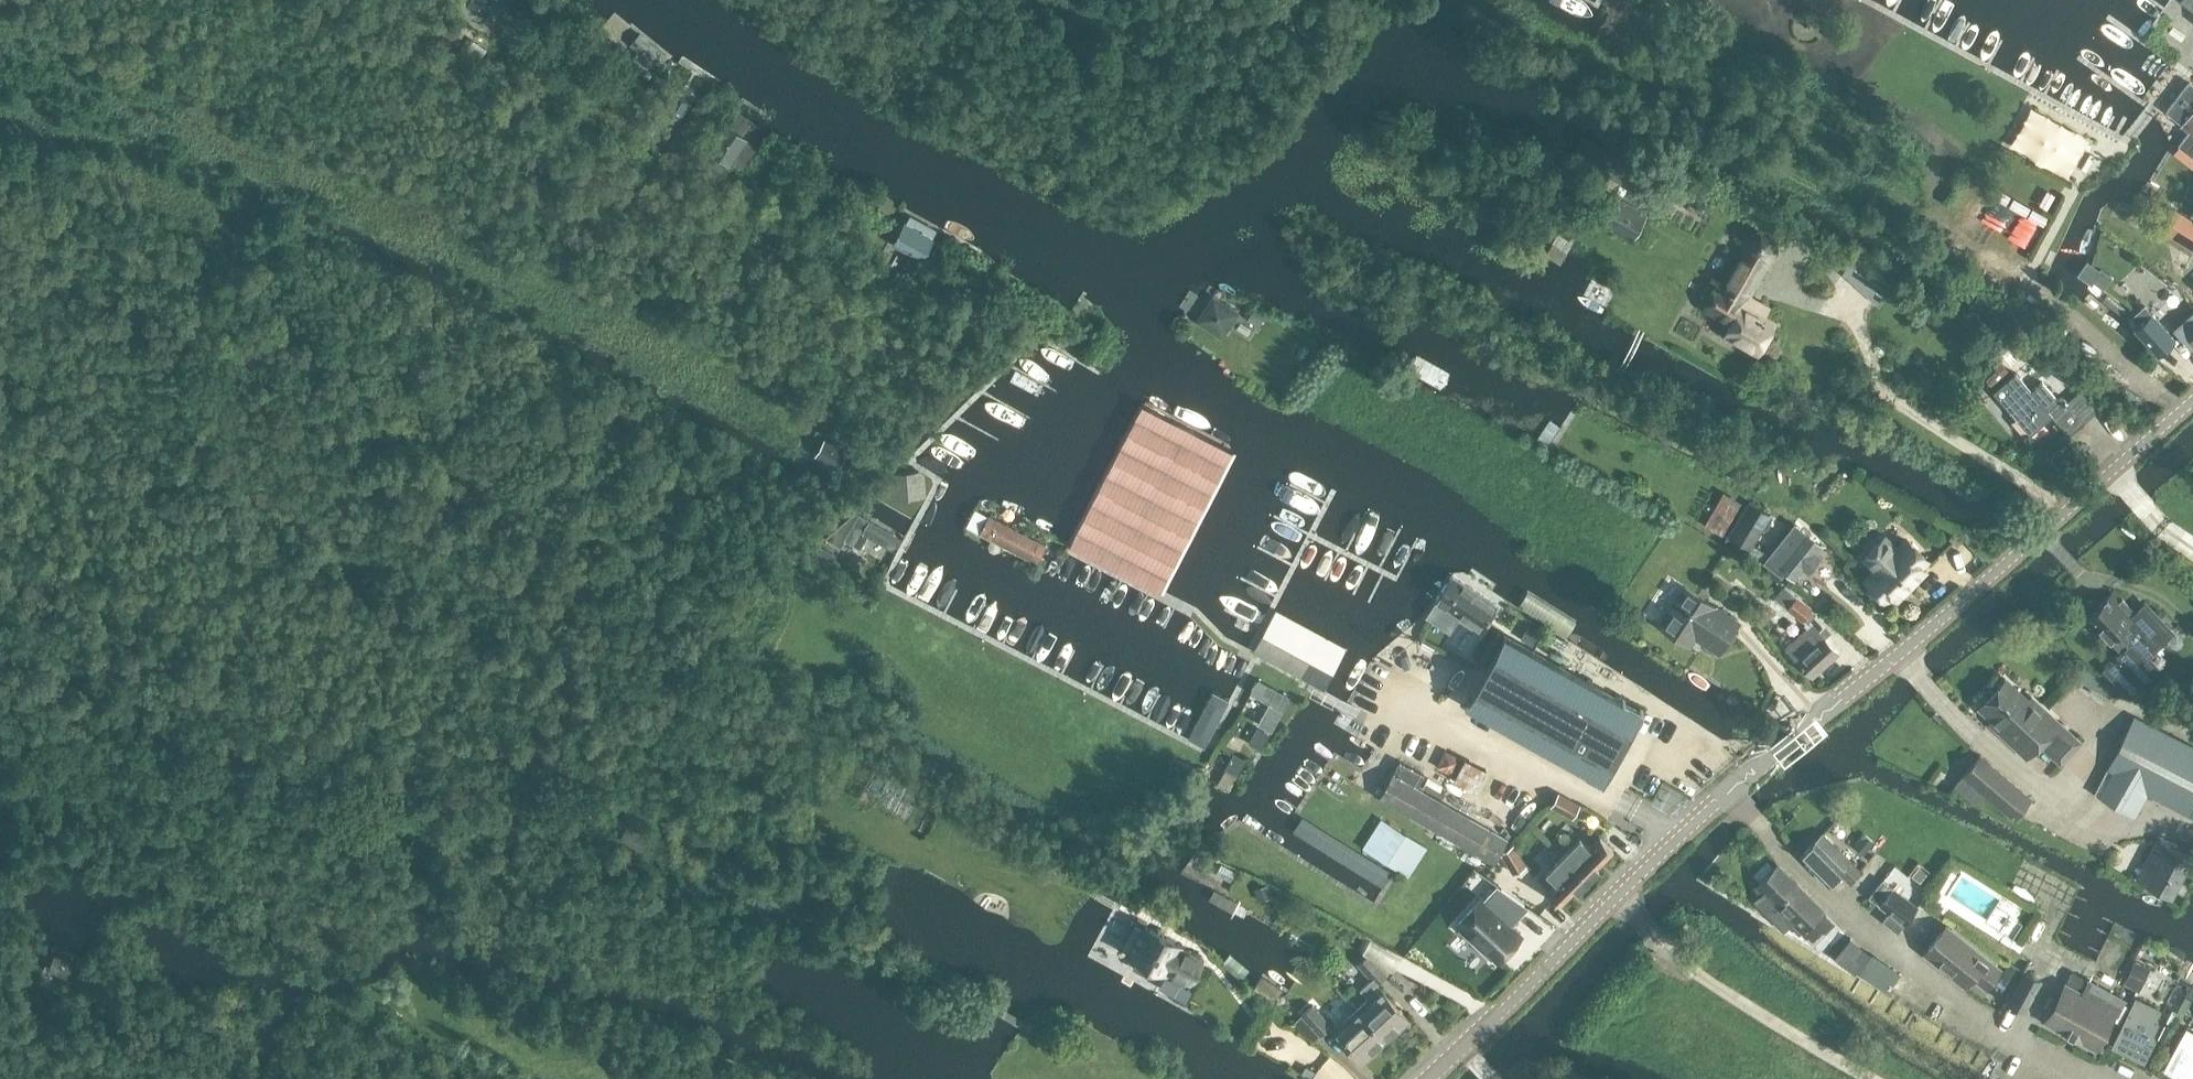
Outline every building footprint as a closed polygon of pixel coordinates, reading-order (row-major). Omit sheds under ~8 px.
[(502,0),(460,0),(456,7),(465,13),(460,22),(467,26),(473,17),(486,25),(502,0)] [(651,77),(670,53),(641,30),(631,43),(639,49),(630,60),(651,77)] [(482,57),(488,48),(474,39),(468,49),(482,57)] [(2188,82),(2165,112),(2190,130),(2178,146),(2192,158),(2192,85),(2188,82)] [(681,123),(691,102),(672,92),(662,114),(681,123)] [(724,163),(742,136),(723,123),(705,150),(724,163)] [(1613,195),(1600,219),(1633,238),(1647,213),(1613,195)] [(2162,230),(2192,249),(2192,221),(2175,209),(2162,230)] [(921,253),(930,235),(898,217),(888,234),(921,253)] [(1748,296),(1766,264),(1777,252),(1776,234),(1761,225),(1745,233),(1746,245),(1721,289),(1715,286),(1705,308),(1731,323),(1726,331),(1759,350),(1774,324),(1764,318),(1769,309),(1748,296)] [(2104,288),(2113,276),(2101,268),(2092,280),(2104,288)] [(1222,337),(1237,313),(1213,297),(1198,321),(1222,337)] [(1259,326),(1266,316),(1255,308),(1248,318),(1259,326)] [(2161,351),(2174,339),(2151,313),(2138,325),(2161,351)] [(2033,391),(2017,373),(1995,392),(2031,435),(2053,416),(2070,436),(2085,422),(2101,408),(2078,393),(2068,402),(2063,397),(2059,401),(2043,382),(2033,391)] [(2097,373),(2091,382),(2101,388),(2106,378),(2097,373)] [(1159,593),(1233,451),(1140,403),(1066,545),(1159,593)] [(839,468),(849,451),(826,438),(816,455),(839,468)] [(886,498),(921,496),(919,470),(884,472),(886,498)] [(1723,531),(1741,501),(1723,491),(1706,520),(1723,531)] [(1753,544),(1771,513),(1750,502),(1731,536),(1751,547),(1753,544)] [(896,536),(854,512),(839,538),(850,545),(858,532),(888,550),(893,544),(896,536)] [(986,521),(974,515),(969,527),(1030,558),(1038,541),(988,516),(986,521)] [(1803,536),(1793,528),(1770,557),(1794,577),(1804,568),(1808,571),(1820,556),(1815,552),(1820,546),(1805,534),(1803,536)] [(1967,535),(1957,530),(1950,537),(1957,545),(1967,535)] [(1887,537),(1868,556),(1881,569),(1870,580),(1889,598),(1895,592),(1900,597),(1928,568),(1923,564),(1929,557),(1911,539),(1900,550),(1887,537)] [(1751,547),(1747,554),(1760,561),(1765,551),(1753,544),(1751,547)] [(825,565),(832,553),(822,548),(816,560),(825,565)] [(1481,627),(1496,604),(1452,576),(1437,599),(1481,627)] [(1720,652),(1739,622),(1686,587),(1662,625),(1690,644),(1696,636),(1720,652)] [(1804,619),(1813,608),(1786,587),(1777,598),(1804,619)] [(2122,599),(2114,591),(2082,621),(2097,637),(2102,632),(2121,651),(2106,665),(2130,690),(2155,667),(2144,656),(2170,631),(2146,606),(2131,620),(2128,617),(2135,610),(2123,598),(2122,599)] [(1321,687),(1343,646),(1278,611),(1256,652),(1321,687)] [(1545,628),(1530,620),(1522,636),(1536,644),(1545,628)] [(1812,674),(1837,652),(1809,621),(1805,625),(1808,628),(1787,647),(1812,674)] [(1477,673),(1461,702),(1562,759),(1603,782),(1642,709),(1563,666),(1501,631),(1482,664),(1479,669),(1478,671),(1477,673)] [(1173,678),(1152,719),(1175,731),(1195,690),(1173,678)] [(1269,731),(1280,710),(1285,704),(1287,696),(1255,679),(1250,685),(1248,693),(1266,703),(1255,724),(1269,731)] [(2036,704),(2013,682),(1986,708),(2009,731),(2006,734),(2033,761),(2046,747),(2066,767),(2085,748),(2039,701),(2036,704)] [(1213,692),(1190,736),(1207,745),(1230,701),(1213,692)] [(2134,717),(2095,794),(2135,819),(2148,794),(2192,817),(2192,747),(2134,717)] [(1258,726),(1251,740),(1249,742),(1261,749),(1268,736),(1270,733),(1258,726)] [(1237,775),(1246,759),(1234,752),(1225,769),(1237,775)] [(2036,803),(1987,758),(1960,788),(1979,806),(1988,795),(2018,822),(2036,803)] [(1494,863),(1507,839),(1392,774),(1379,798),(1494,863)] [(1559,793),(1552,805),(1563,812),(1572,817),(1579,804),(1563,795),(1559,793)] [(1401,870),(1411,855),(1405,851),(1413,839),(1385,820),(1367,847),(1401,870)] [(1861,872),(1823,834),(1819,830),(1798,850),(1829,881),(1841,872),(1851,882),(1861,872)] [(1856,843),(1866,851),(1875,841),(1865,832),(1856,843)] [(1581,837),(1565,853),(1590,877),(1594,873),(1600,867),(1615,850),(1602,837),(1592,848),(1581,837)] [(2149,856),(2138,878),(2145,882),(2172,895),(2191,857),(2157,840),(2149,856)] [(1513,872),(1525,865),(1513,844),(1501,852),(1513,872)] [(1564,854),(1547,871),(1558,882),(1548,892),(1562,904),(1564,901),(1577,888),(1578,889),(1590,877),(1565,853),(1564,854)] [(1834,921),(1777,863),(1755,882),(1762,890),(1755,897),(1769,912),(1784,927),(1791,920),(1813,941),(1834,921)] [(1895,885),(1903,873),(1895,867),(1886,878),(1895,885)] [(1898,931),(1917,906),(1882,879),(1869,896),(1890,912),(1884,920),(1898,931)] [(1259,901),(1273,896),(1269,884),(1254,889),(1259,901)] [(1481,900),(1460,922),(1463,925),(1460,929),(1474,942),(1478,946),(1478,945),(1492,958),(1495,955),(1499,958),(1520,936),(1508,925),(1512,921),(1514,923),(1529,907),(1498,885),(1496,887),(1497,888),(1483,902),(1481,900)] [(1224,895),(1215,890),(1209,900),(1233,913),(1239,902),(1224,895)] [(1134,921),(1120,947),(1138,957),(1132,967),(1151,977),(1156,967),(1165,972),(1166,969),(1188,981),(1201,959),(1178,946),(1179,945),(1134,921)] [(1986,988),(2003,967),(1947,923),(1922,953),(1963,986),(1971,976),(1986,988)] [(1368,998),(1357,1008),(1385,1040),(1408,1019),(1376,983),(1386,974),(1384,971),(1386,969),(1369,955),(1358,964),(1371,979),(1360,989),(1368,998)] [(76,984),(83,969),(59,958),(52,973),(76,984)] [(2136,989),(2148,966),(2136,960),(2124,984),(2136,989)] [(2004,974),(2015,980),(2022,969),(2010,962),(2004,974)] [(2088,978),(2073,969),(2067,980),(2066,979),(2044,1019),(2097,1048),(2117,1012),(2119,1013),(2128,997),(2089,975),(2088,978)] [(2133,1001),(2112,1044),(2145,1060),(2157,1036),(2155,1030),(2160,1020),(2159,1013),(2133,1001)] [(1314,1040),(1321,1034),(1330,1025),(1313,1006),(1303,1015),(1292,1024),(1314,1040)] [(1357,1008),(1333,1029),(1361,1060),(1385,1040),(1357,1008)] [(2163,1040),(2170,1026),(2165,1024),(2158,1038),(2163,1040)] [(2188,1024),(2164,1067),(2186,1078),(2192,1078),(2192,1027),(2188,1024)]
